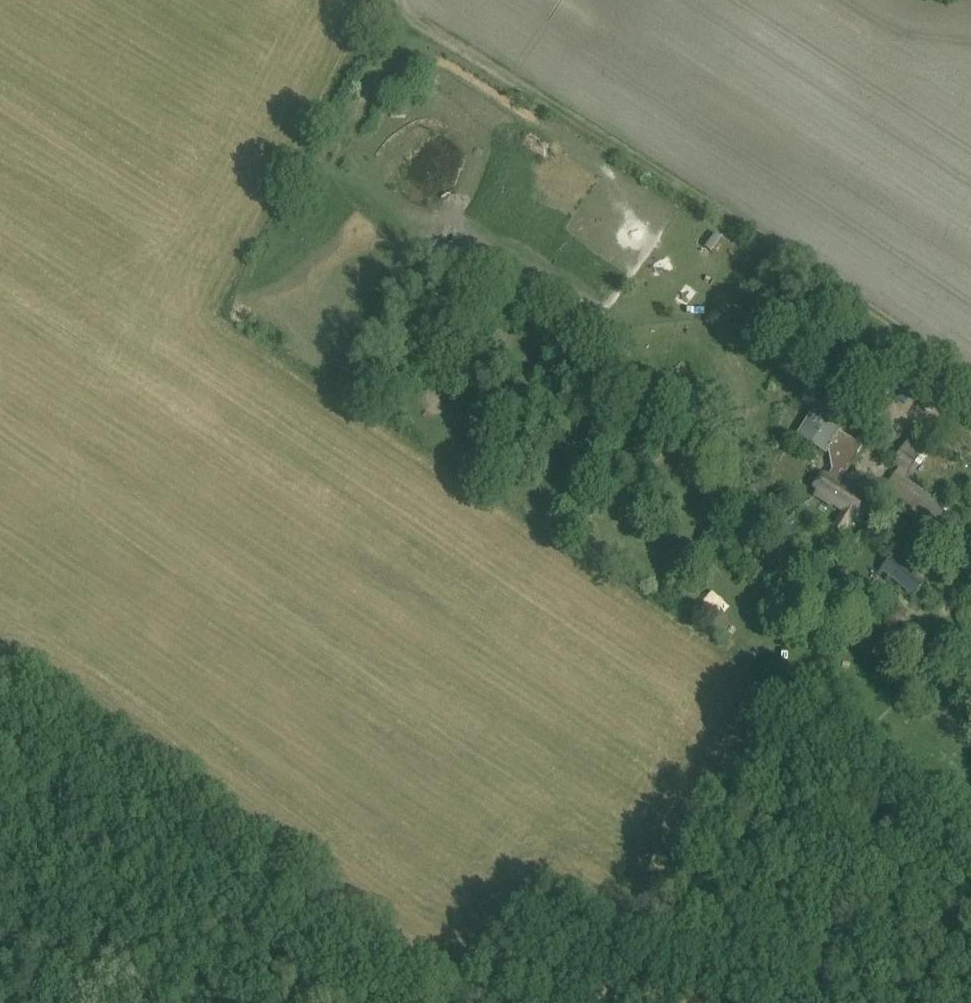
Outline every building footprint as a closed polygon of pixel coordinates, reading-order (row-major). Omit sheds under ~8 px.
[(817,405),(799,434),(826,452),(828,448),(832,470),(828,476),(823,474),(814,488),(818,490),(815,495),(856,521),(875,491),(863,484),(860,489),(843,478),(863,446),(839,431),(845,422),(817,405)] [(908,436),(891,464),(908,475),(926,448),(908,436)] [(885,491),(932,522),(937,525),(948,509),(944,506),(905,478),(896,472),(885,491)] [(884,573),(889,577),(886,582),(889,584),(892,580),(913,597),(931,576),(902,553),(901,556),(895,552),(880,570),(881,571),(878,575),(881,577),(884,573)]
